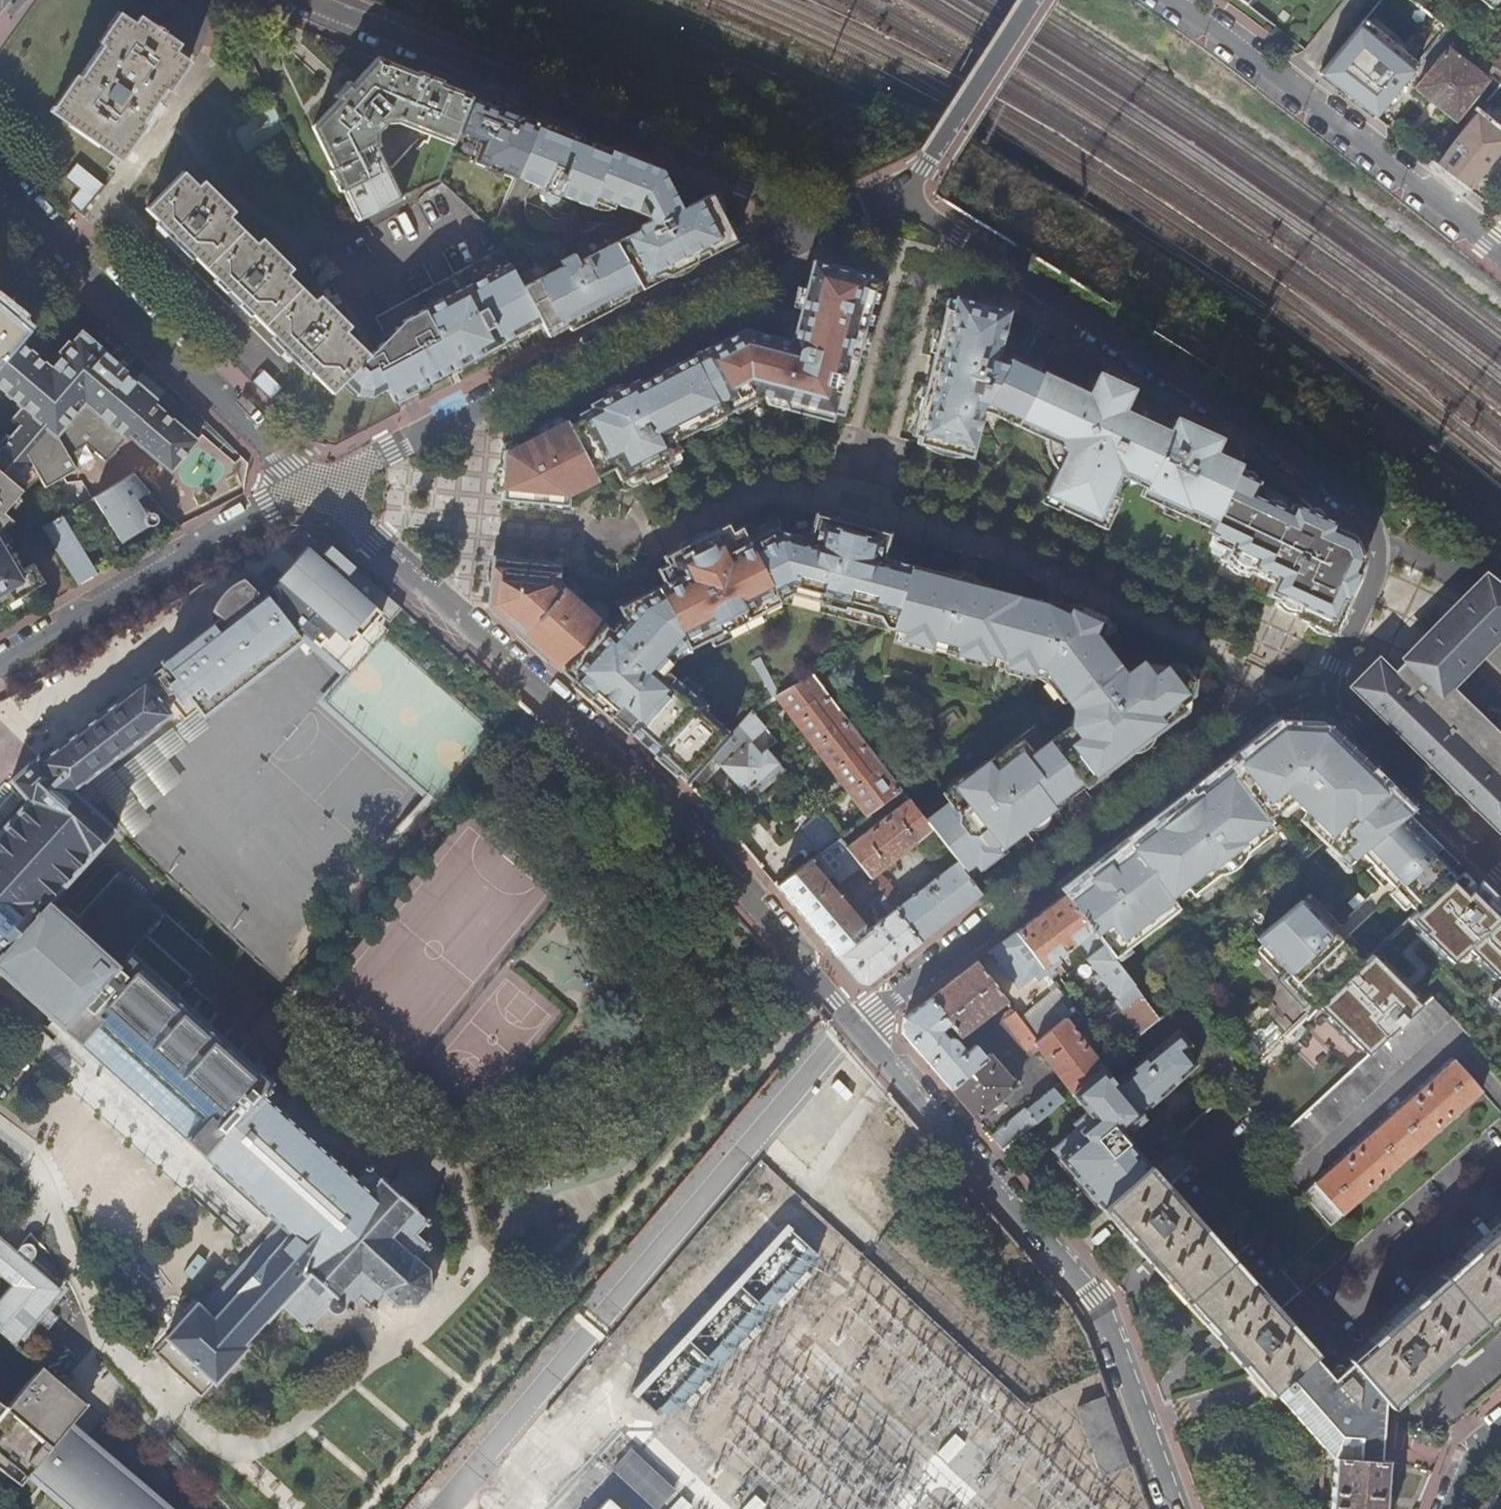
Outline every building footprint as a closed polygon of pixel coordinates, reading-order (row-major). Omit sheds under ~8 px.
[(177,0),(166,0),(143,31),(122,16),(113,28),(117,31),(61,109),(77,121),(73,127),(101,147),(106,141),(122,153),(179,76),(183,79),(191,67),(171,51),(198,15),(177,0)] [(1423,57),(1367,12),(1329,59),(1384,104),(1423,57)] [(1500,81),(1500,71),(1487,59),(1464,41),(1447,27),(1429,50),(1438,57),(1415,87),(1454,118),(1485,79),(1495,87),(1500,81)] [(1487,59),(1500,71),(1500,43),(1487,59)] [(311,128),(356,222),(401,200),(375,146),(371,130),(385,122),(452,144),(471,98),(375,59),(349,86),(346,85),(341,90),(335,97),(336,101),(311,128)] [(1468,187),(1500,146),(1500,81),(1495,87),(1434,161),(1451,173),(1468,187)] [(520,118),(471,98),(452,144),(437,182),(454,197),(474,150),(469,147),(472,139),(505,152),(506,150),(511,152),(520,130),(515,127),(520,118)] [(590,202),(605,208),(621,158),(561,134),(535,123),(517,168),(512,178),(536,187),(535,189),(539,191),(537,196),(539,202),(546,205),(551,201),(554,195),(587,208),(590,202)] [(613,245),(634,282),(728,233),(709,196),(679,211),(659,172),(621,158),(605,208),(610,210),(612,205),(627,210),(638,232),(613,245)] [(482,224),(491,232),(512,178),(517,168),(496,159),(476,208),(486,212),(482,224)] [(407,393),(539,323),(521,288),(513,275),(509,267),(403,324),(378,349),(370,357),(184,173),(150,208),(335,392),(346,381),(357,392),(372,396),(386,388),(393,400),(407,393)] [(459,202),(467,210),(473,203),(466,195),(459,202)] [(966,203),(958,198),(953,206),(961,212),(966,203)] [(638,290),(681,267),(722,247),(732,242),(728,233),(634,282),(638,290)] [(618,300),(638,290),(634,282),(613,245),(580,261),(583,266),(579,268),(575,261),(561,268),(521,288),(539,323),(547,338),(618,300)] [(561,268),(575,261),(572,255),(558,262),(561,268)] [(309,265),(324,288),(342,276),(324,256),(309,265)] [(866,283),(867,277),(812,263),(809,274),(798,313),(790,342),(778,339),(742,330),(698,353),(697,350),(695,352),(726,412),(762,395),(782,399),(786,408),(799,412),(801,405),(812,408),(813,404),(828,408),(827,411),(830,413),(839,415),(846,388),(836,385),(843,359),(851,360),(853,362),(873,285),(866,283)] [(1018,424),(1041,372),(1008,358),(996,355),(1003,327),(1005,327),(1009,312),(956,297),(955,303),(949,301),(915,433),(921,434),(919,442),(942,447),(971,455),(983,409),(1001,414),(1000,416),(1018,424)] [(790,342),(798,313),(784,309),(780,324),(782,325),(778,339),(790,342)] [(23,334),(0,314),(0,362),(17,341),(23,334)] [(17,341),(0,362),(0,389),(21,408),(11,419),(20,426),(0,449),(0,528),(8,518),(3,513),(23,489),(20,487),(40,477),(45,486),(77,467),(69,454),(87,443),(107,459),(129,433),(172,470),(198,439),(154,401),(155,399),(124,372),(127,369),(103,350),(103,344),(98,344),(80,330),(48,367),(17,341)] [(504,469),(502,500),(565,506),(566,495),(596,479),(594,474),(612,464),(619,478),(628,473),(631,477),(637,475),(661,462),(668,459),(666,454),(676,449),(669,436),(674,434),(677,437),(726,412),(695,352),(693,353),(694,355),(671,367),(673,372),(662,377),(660,373),(636,386),(634,382),(620,390),(603,399),(590,406),(591,409),(579,416),(580,420),(569,426),(566,422),(541,436),(527,444),(519,448),(517,444),(502,451),(500,468),(504,469)] [(848,371),(851,360),(843,359),(836,385),(846,388),(851,372),(848,371)] [(1242,458),(1215,443),(1205,438),(1209,432),(1187,421),(1183,427),(1174,422),(1170,430),(1163,426),(1167,417),(1126,398),(1131,386),(1121,383),(1116,384),(1110,382),(1108,376),(1099,372),(1089,394),(1041,372),(1018,424),(1059,443),(1064,460),(1053,484),(1048,494),(1063,500),(1059,508),(1105,529),(1119,498),(1108,492),(1113,483),(1130,473),(1146,481),(1139,496),(1210,528),(1235,472),(1242,458)] [(603,399),(620,390),(617,386),(601,394),(603,399)] [(799,412),(828,419),(830,413),(827,411),(828,408),(813,404),(812,408),(801,405),(799,412)] [(1183,427),(1187,421),(1177,416),(1174,422),(1183,427)] [(525,440),(527,444),(541,436),(540,432),(525,440)] [(1215,443),(1218,438),(1218,437),(1209,432),(1205,438),(1215,443)] [(641,482),(665,470),(661,462),(637,475),(641,482)] [(1297,620),(1329,635),(1352,588),(1349,587),(1356,573),(1351,571),(1357,561),(1357,558),(1354,549),(1349,539),(1341,534),(1342,530),(1330,525),(1331,523),(1293,504),(1288,513),(1250,495),(1256,482),(1235,472),(1210,528),(1208,532),(1229,542),(1221,559),(1271,582),(1266,594),(1294,608),(1290,617),(1297,620)] [(137,497),(149,491),(134,473),(95,496),(106,514),(122,542),(149,526),(151,526),(155,525),(158,523),(158,519),(157,516),(154,514),(150,513),(148,509),(145,510),(143,507),(142,507),(137,497)] [(76,507),(88,525),(106,514),(95,496),(76,507)] [(70,536),(88,525),(76,507),(59,517),(70,536)] [(893,629),(909,564),(882,558),(889,534),(851,524),(816,515),(810,541),(779,533),(776,529),(750,542),(746,544),(771,594),(775,601),(792,593),(805,597),(804,600),(858,614),(858,611),(879,616),(888,628),(893,629)] [(78,584),(93,575),(70,536),(59,517),(44,527),(78,584)] [(666,584),(655,590),(692,635),(701,631),(714,624),(718,634),(757,614),(756,611),(752,604),(771,594),(746,544),(740,547),(733,534),(728,524),(693,542),(664,556),(669,565),(676,579),(666,584)] [(746,544),(750,542),(743,529),(739,531),(746,544)] [(740,547),(746,544),(739,531),(733,534),(740,547)] [(9,547),(0,532),(0,552),(9,547)] [(279,579),(288,587),(274,603),(296,633),(300,629),(311,639),(319,630),(328,638),(335,631),(344,639),(377,604),(348,578),(359,566),(335,544),(324,556),(311,544),(279,579)] [(44,582),(33,565),(23,571),(9,547),(0,552),(0,608),(44,582)] [(497,561),(493,609),(506,621),(563,671),(605,625),(560,583),(561,566),(497,561)] [(924,821),(959,868),(971,860),(976,866),(985,859),(994,852),(989,846),(995,841),(1000,848),(1049,810),(1044,804),(1087,771),(1088,773),(1103,762),(1116,752),(1119,756),(1178,712),(1173,705),(1189,693),(1191,681),(1181,669),(1169,667),(1151,680),(1141,665),(1131,672),(1118,671),(1097,642),(1105,625),(1064,605),(1040,601),(1038,604),(985,587),(986,584),(975,581),(909,564),(893,629),(897,627),(907,629),(905,637),(927,642),(930,635),(961,643),(959,650),(982,657),(983,651),(1009,658),(1008,662),(1030,669),(1032,663),(1043,665),(1069,699),(1071,725),(1032,755),(1023,762),(1010,744),(942,796),(948,804),(924,821)] [(1457,679),(1459,681),(1482,657),(1481,654),(1500,634),(1500,588),(1484,574),(1472,586),(1423,636),(1400,659),(1402,662),(1391,674),(1380,664),(1350,693),(1390,732),(1432,773),(1499,840),(1500,838),(1500,747),(1490,736),(1479,725),(1449,696),(1444,691),(1457,679)] [(162,690),(169,684),(179,699),(187,694),(204,715),(302,639),(296,633),(274,603),(254,577),(245,580),(238,584),(228,590),(220,600),(213,610),(210,619),(212,621),(162,659),(166,665),(156,665),(153,668),(151,672),(151,678),(162,690)] [(580,687),(687,782),(710,756),(730,734),(701,708),(691,700),(677,687),(662,674),(656,669),(671,652),(684,646),(681,641),(692,635),(655,590),(620,607),(628,622),(624,626),(621,623),(613,632),(605,625),(563,671),(580,687)] [(756,611),(775,601),(771,594),(752,604),(756,611)] [(887,631),(888,628),(879,616),(858,611),(858,614),(804,600),(802,609),(887,631)] [(761,622),(757,614),(718,634),(714,624),(701,631),(711,648),(761,622)] [(687,653),(684,646),(671,652),(656,669),(662,674),(675,659),(687,653)] [(770,700),(775,696),(777,696),(757,660),(749,664),(770,700)] [(1151,680),(1169,667),(1142,664),(1141,665),(1151,680)] [(844,794),(863,818),(900,790),(812,675),(777,696),(775,696),(848,791),(844,794)] [(691,700),(695,697),(701,691),(686,678),(677,687),(691,700)] [(49,900),(58,889),(90,855),(92,856),(94,853),(93,852),(112,831),(114,833),(115,831),(115,829),(115,828),(115,826),(113,824),(111,825),(72,789),(148,730),(148,729),(170,712),(144,679),(40,759),(37,756),(10,779),(27,800),(26,802),(0,830),(0,954),(49,900)] [(1479,725),(1481,723),(1452,694),(1449,696),(1479,725)] [(691,700),(701,708),(703,705),(695,697),(691,700)] [(730,734),(710,756),(744,793),(748,789),(778,764),(768,751),(777,743),(751,711),(730,734)] [(1492,733),(1481,723),(1479,725),(1490,736),(1492,733)] [(1358,853),(1404,815),(1356,767),(1323,735),(1273,734),(1192,797),(1193,798),(1178,810),(1161,824),(1160,822),(1114,857),(1115,858),(1098,871),(1077,888),(1076,885),(1062,896),(1095,939),(1101,947),(1105,951),(1170,903),(1168,900),(1190,883),(1194,889),(1214,875),(1209,869),(1238,847),(1243,853),(1262,838),(1257,833),(1293,804),(1329,839),(1322,844),(1344,865),(1358,853)] [(1018,738),(1010,744),(1023,762),(1032,755),(1018,738)] [(778,764),(748,789),(761,805),(791,779),(778,764)] [(26,802),(5,782),(0,787),(0,830),(26,802)] [(845,846),(859,865),(877,888),(918,943),(965,906),(980,895),(973,886),(959,868),(924,821),(907,800),(845,846)] [(1424,906),(1462,872),(1430,841),(1404,815),(1358,853),(1415,914),(1424,906)] [(865,984),(918,943),(877,888),(871,893),(875,898),(869,903),(882,918),(880,920),(875,914),(871,917),(875,923),(860,935),(860,923),(824,880),(830,875),(836,883),(859,865),(845,846),(839,837),(775,886),(819,938),(857,983),(865,984)] [(1465,951),(1481,936),(1470,923),(1493,902),(1488,898),(1462,872),(1424,906),(1465,951)] [(58,889),(49,900),(105,951),(113,943),(70,904),(71,902),(58,889)] [(1088,944),(1095,939),(1062,896),(1039,914),(1014,933),(1048,978),(1055,973),(1047,964),(1082,937),(1088,944)] [(0,954),(0,971),(87,1050),(117,1077),(188,1139),(205,1155),(261,1093),(269,1084),(271,1086),(272,1083),(271,1082),(272,1081),(270,1078),(269,1080),(255,1067),(256,1066),(254,1064),(252,1065),(239,1054),(240,1052),(238,1050),(237,1051),(224,1040),(225,1038),(222,1036),(221,1037),(208,1026),(209,1024),(207,1022),(206,1023),(193,1012),(194,1010),(192,1008),(190,1009),(177,998),(179,996),(176,994),(175,995),(162,984),(163,982),(161,980),(160,981),(147,970),(148,968),(145,966),(144,967),(135,959),(132,956),(132,954),(129,952),(128,953),(127,952),(125,954),(126,955),(119,963),(116,962),(105,951),(49,900),(0,954)] [(1338,986),(1360,966),(1300,901),(1254,940),(1316,1007),(1338,986)] [(1496,992),(1499,989),(1472,959),(1479,952),(1488,953),(1500,941),(1500,917),(1481,936),(1465,951),(1432,982),(1439,990),(1436,993),(1444,1002),(1448,999),(1500,1059),(1500,998),(1496,992)] [(120,945),(127,952),(128,953),(129,952),(132,954),(132,956),(135,959),(146,947),(131,933),(120,945)] [(1048,978),(1014,933),(988,952),(1015,988),(1036,972),(1041,979),(1042,978),(1046,982),(1045,984),(1052,994),(1057,990),(1048,978)] [(1158,1020),(1105,951),(1101,947),(1084,960),(1115,999),(1113,1001),(1140,1035),(1158,1020)] [(124,953),(116,962),(119,963),(126,955),(125,954),(124,953)] [(937,1076),(976,1121),(1018,1084),(1013,1078),(1009,1081),(987,1055),(984,1058),(973,1045),(964,1052),(952,1040),(947,1038),(943,1038),(938,1031),(946,1025),(958,1039),(1004,1002),(974,964),(951,981),(902,1019),(901,1035),(937,1076)] [(1327,1045),(1253,1116),(1276,1142),(1369,1056),(1361,1049),(1378,1032),(1338,986),(1316,1007),(1303,1019),(1327,1045)] [(1062,1019),(1073,1010),(1061,995),(1023,1027),(1034,1042),(1062,1019)] [(1295,1163),(1449,1019),(1430,998),(1369,1056),(1276,1142),(1295,1163)] [(1037,1050),(1069,1093),(1100,1068),(1062,1019),(1034,1042),(1023,1027),(1012,1013),(1002,1021),(1026,1052),(1028,1051),(1032,1055),(1037,1050)] [(1051,1149),(1096,1203),(1147,1164),(1118,1130),(1126,1124),(1130,1129),(1143,1118),(1139,1114),(1164,1092),(1194,1064),(1182,1050),(1189,1045),(1177,1031),(1114,1083),(1110,1086),(1102,1076),(1105,1073),(1100,1068),(1069,1093),(1075,1099),(1078,1097),(1089,1109),(1085,1112),(1072,1123),(1076,1128),(1051,1149)] [(1220,1343),(1266,1395),(1271,1391),(1311,1356),(1314,1354),(1277,1312),(1298,1294),(1300,1295),(1500,1116),(1453,1062),(1313,1184),(1342,1218),(1282,1272),(1189,1167),(1166,1187),(1147,1166),(1100,1207),(1119,1229),(1146,1260),(1140,1265),(1150,1275),(1155,1271),(1210,1333),(1205,1338),(1214,1348),(1220,1343)] [(1110,1086),(1114,1083),(1105,1073),(1102,1076),(1110,1086)] [(990,1137),(1000,1151),(1061,1100),(1052,1089),(1025,1112),(1023,1110),(990,1137)] [(279,1222),(312,1277),(335,1298),(330,1305),(332,1312),(341,1311),(344,1307),(347,1310),(348,1308),(351,1311),(354,1308),(351,1305),(359,1295),(368,1304),(366,1307),(368,1309),(371,1306),(374,1309),(377,1306),(374,1303),(383,1293),(395,1303),(393,1307),(397,1308),(399,1303),(414,1303),(416,1307),(419,1305),(417,1301),(428,1290),(432,1292),(434,1287),(430,1286),(428,1271),(432,1269),(430,1265),(426,1267),(415,1258),(425,1247),(429,1250),(431,1247),(428,1245),(431,1241),(428,1238),(425,1241),(416,1233),(425,1223),(429,1225),(431,1223),(428,1220),(431,1217),(428,1214),(425,1217),(414,1208),(417,1205),(414,1201),(412,1204),(386,1181),(388,1178),(385,1175),(382,1179),(371,1169),(374,1165),(371,1163),(368,1166),(365,1164),(364,1167),(366,1169),(357,1179),(261,1093),(205,1155),(279,1222)] [(1075,1099),(1085,1112),(1089,1109),(1078,1097),(1075,1099)] [(778,1194),(773,1191),(764,1200),(769,1204),(778,1194)] [(13,1283),(0,1299),(0,1329),(15,1342),(61,1289),(29,1261),(36,1253),(36,1248),(30,1243),(24,1242),(17,1251),(2,1239),(17,1220),(0,1204),(0,1271),(13,1283)] [(152,1352),(201,1396),(312,1277),(274,1221),(165,1337),(153,1351),(152,1352)] [(1382,1402),(1388,1409),(1439,1363),(1445,1368),(1455,1359),(1450,1353),(1500,1308),(1500,1223),(1346,1360),(1382,1402)] [(1271,1391),(1333,1458),(1379,1461),(1382,1402),(1346,1360),(1343,1358),(1327,1373),(1311,1356),(1271,1391)] [(50,1371),(43,1366),(0,1419),(0,1450),(10,1458),(69,1388),(50,1371)] [(75,1419),(88,1404),(72,1391),(69,1388),(10,1458),(28,1475),(36,1466),(53,1480),(50,1484),(80,1508),(166,1508),(86,1442),(84,1446),(66,1431),(75,1419)] [(1127,1464),(1104,1398),(1077,1407),(1101,1474),(1127,1464)] [(966,1444),(955,1434),(937,1454),(947,1464),(966,1444)] [(674,1486),(631,1446),(613,1466),(655,1505),(674,1486)] [(1386,1462),(1379,1461),(1333,1458),(1329,1503),(1326,1503),(1325,1508),(1329,1508),(1382,1508),(1386,1462)] [(1399,1488),(1421,1494),(1430,1474),(1392,1464),(1391,1474),(1401,1477),(1399,1488)] [(756,1495),(743,1508),(764,1508),(767,1505),(756,1495)] [(594,1508),(621,1508),(607,1496),(594,1508)] [(691,1506),(681,1496),(669,1508),(688,1508),(691,1506)]
